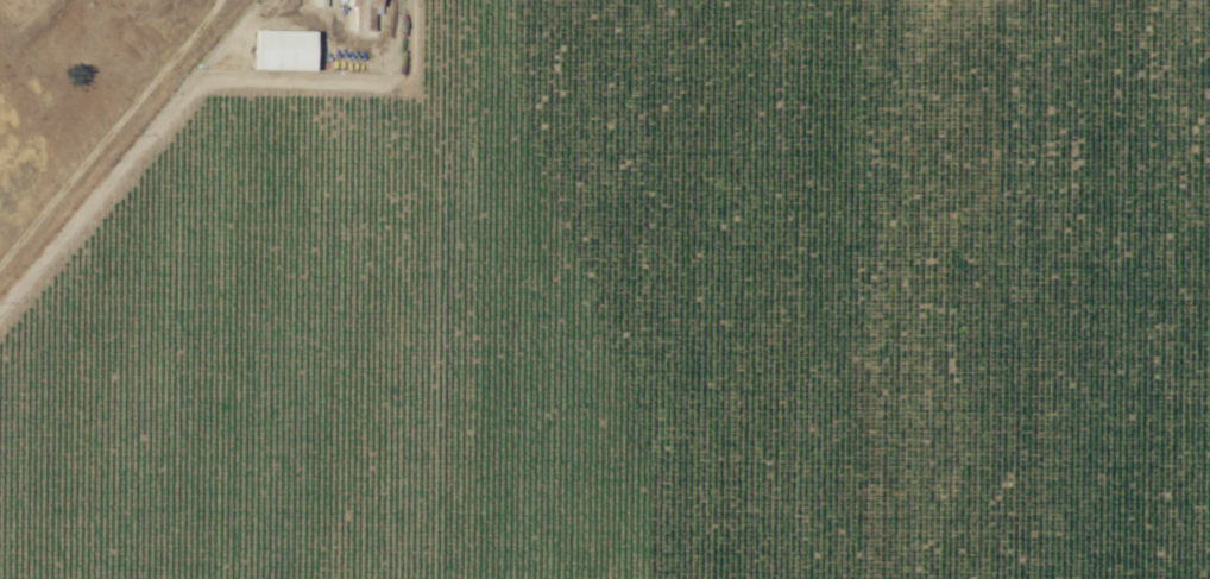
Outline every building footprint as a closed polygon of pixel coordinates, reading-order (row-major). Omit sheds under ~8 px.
[(311,8),(311,0),(326,0),(326,8),(311,8)] [(346,7),(346,0),(382,0),(382,14),(373,14),(373,31),(355,31),(355,7),(346,7)] [(311,30),(311,71),(254,70),(254,30),(311,30)]
